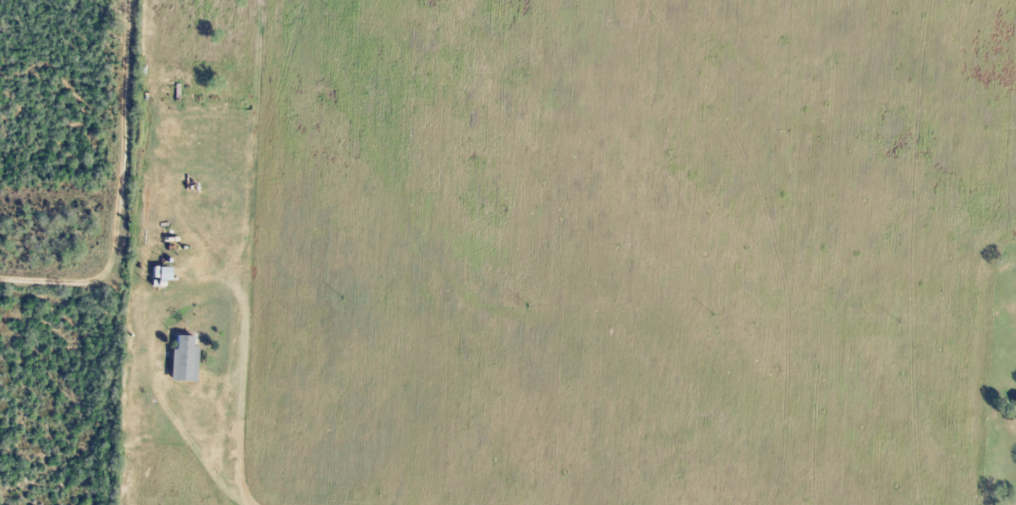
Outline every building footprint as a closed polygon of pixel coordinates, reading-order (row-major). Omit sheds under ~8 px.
[(195,334),(177,334),(177,368),(195,368),(195,334)]
